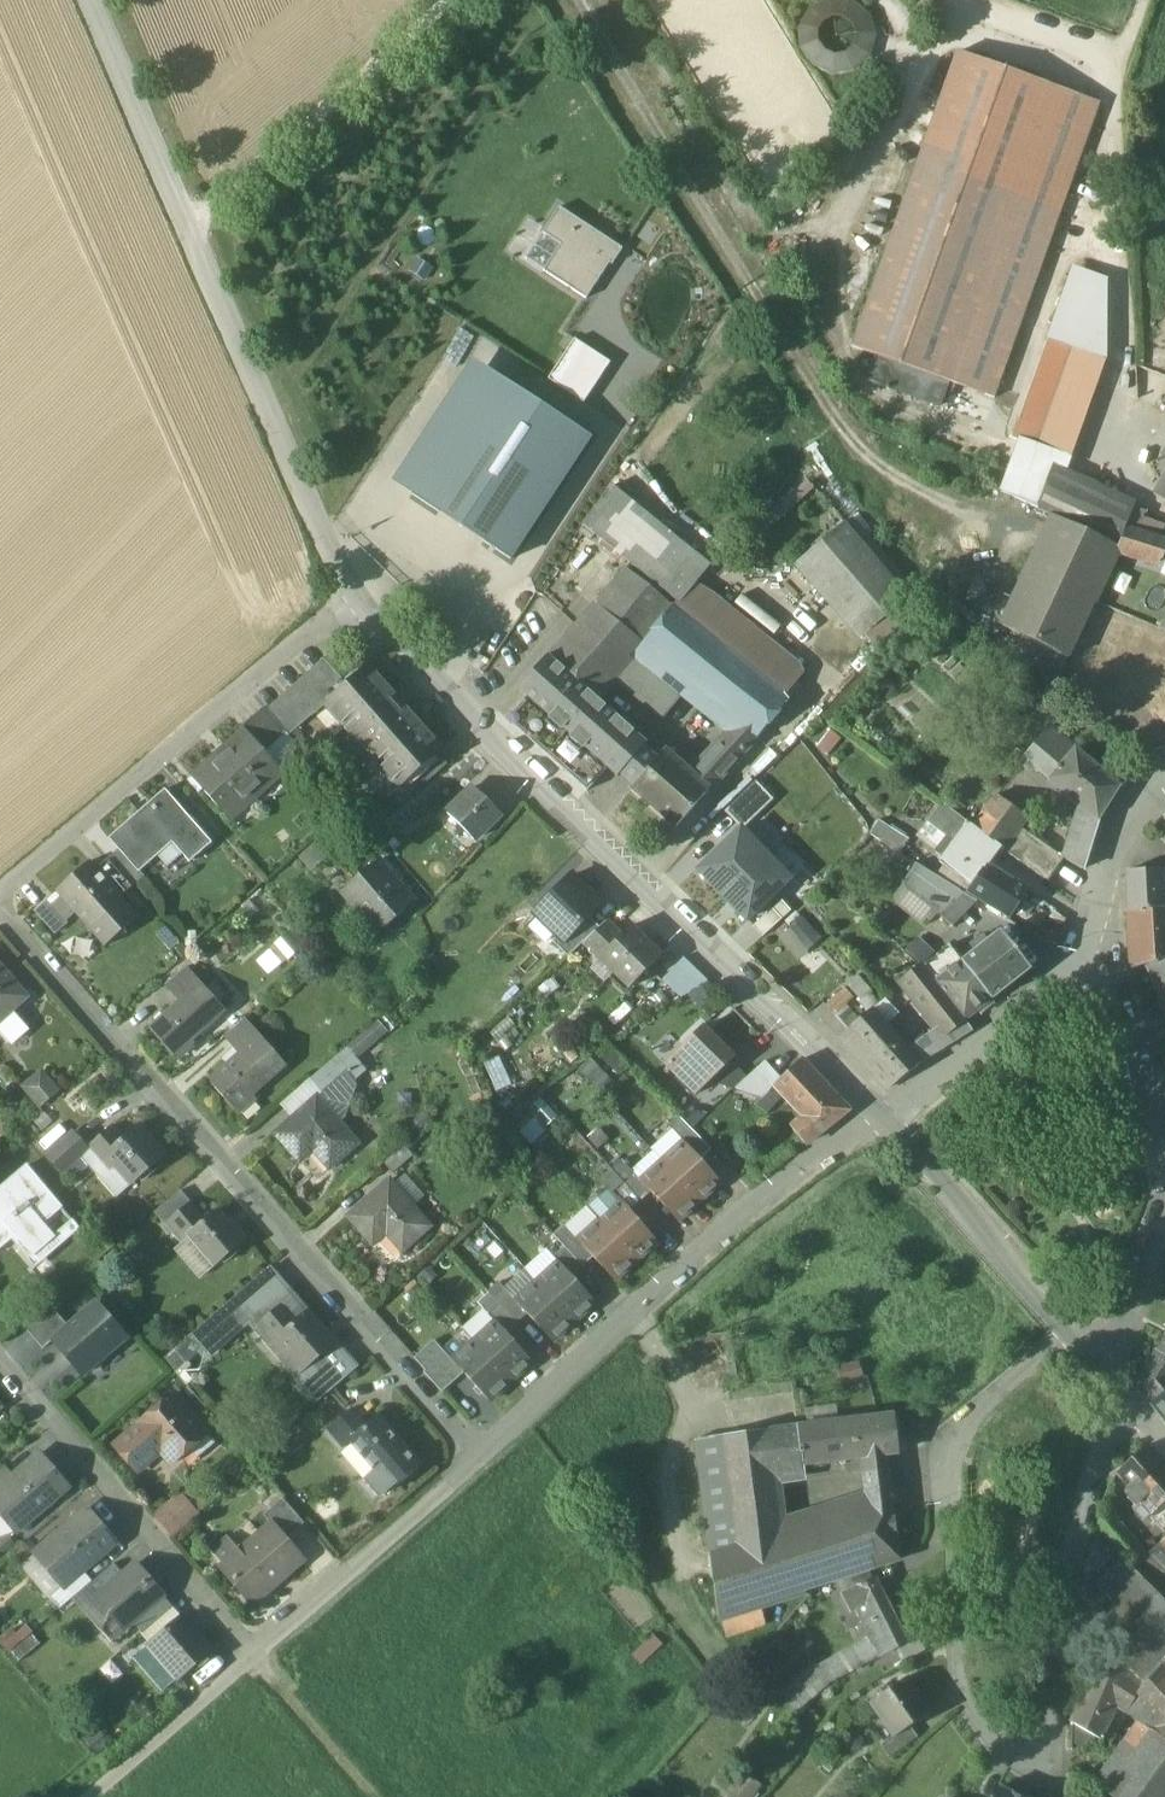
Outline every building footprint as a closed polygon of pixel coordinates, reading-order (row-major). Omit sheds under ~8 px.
[(874,36),(871,22),(863,10),(851,2),(840,0),(833,0),(823,2),(811,10),(803,22),(800,37),(803,51),(811,63),(823,70),(838,73),(852,70),(863,62),(871,50),(874,36)] [(1100,104),(957,53),(919,160),(1062,211),(1100,104)] [(1062,211),(919,160),(852,347),(876,356),(950,383),(995,398),(1062,211)] [(626,247),(562,205),(527,258),(591,300),(626,247)] [(1080,277),(1054,342),(1094,355),(1112,303),(1104,301),(1107,288),(1080,277)] [(610,357),(578,336),(550,378),(581,399),(610,357)] [(1054,342),(1015,457),(1052,471),(1067,471),(1106,360),(1094,355),(1054,342)] [(950,383),(876,356),(867,379),(942,406),(950,383)] [(397,483),(511,560),(592,439),(478,363),(397,483)] [(1052,471),(1015,457),(1003,492),(1039,509),(1052,471)] [(1134,503),(1067,471),(1052,471),(1039,509),(1054,516),(1119,547),(1125,528),(1126,527),(1132,507),(1134,503)] [(1154,495),(1164,502),(1164,478),(1154,495)] [(707,563),(613,487),(584,524),(678,601),(707,563)] [(1146,512),(1132,507),(1126,527),(1125,528),(1139,532),(1143,519),(1146,512)] [(1054,516),(1003,627),(1023,637),(1069,658),(1118,552),(1120,548),(1119,547),(1054,516)] [(913,594),(846,518),(792,565),(859,641),(913,594)] [(1143,519),(1139,532),(1161,539),(1164,527),(1164,525),(1143,519)] [(1125,528),(1119,547),(1120,548),(1118,552),(1157,564),(1163,560),(1164,555),(1164,540),(1139,532),(1125,528)] [(626,567),(596,603),(621,624),(651,588),(626,567)] [(804,665),(696,579),(674,607),(782,693),(804,665)] [(651,588),(621,624),(644,643),(674,607),(651,588)] [(621,624),(596,603),(548,656),(600,702),(617,682),(616,681),(644,646),(642,645),(644,643),(621,624)] [(782,693),(674,607),(644,643),(642,645),(644,646),(691,684),(740,724),(757,737),(790,701),(782,693)] [(1069,658),(1023,637),(1015,655),(1056,685),(1069,658)] [(644,646),(616,681),(617,682),(662,719),(691,684),(644,646)] [(600,702),(548,656),(519,689),(528,697),(508,719),(588,791),(608,768),(618,777),(620,775),(634,786),(634,787),(659,760),(658,759),(645,747),(647,744),(600,702)] [(327,662),(269,712),(287,733),(290,736),(326,705),(348,685),(327,662)] [(443,750),(370,666),(348,685),(326,705),(399,788),(413,776),(437,755),(443,750)] [(265,707),(241,729),(244,732),(246,731),(265,752),(287,733),(269,712),(265,707)] [(740,724),(700,768),(717,783),(757,737),(740,724)] [(1076,749),(1050,728),(1042,738),(1068,759),(1076,749)] [(244,732),(193,777),(231,820),(284,774),(265,752),(246,731),(244,732)] [(1068,759),(1042,738),(1026,758),(1053,780),(1069,761),(1068,759)] [(1119,787),(1076,749),(1068,759),(1069,761),(1053,780),(1080,803),(1100,819),(1102,815),(1119,787)] [(708,791),(664,752),(658,759),(659,760),(634,787),(634,786),(633,787),(677,827),(708,791)] [(437,755),(413,776),(423,787),(447,766),(437,755)] [(757,783),(727,812),(739,826),(744,821),(749,826),(775,802),(757,783)] [(474,788),(448,814),(474,840),(501,814),(474,788)] [(213,843),(166,790),(150,804),(153,807),(113,843),(119,850),(134,867),(136,866),(148,855),(153,861),(158,857),(168,868),(183,854),(190,863),(213,843)] [(1030,819),(995,793),(968,822),(978,830),(992,812),(1015,829),(1002,847),(1006,852),(1030,819)] [(968,822),(941,802),(927,822),(953,842),(968,822)] [(1100,819),(1080,803),(1072,829),(1094,840),(1102,815),(1100,819)] [(1015,829),(992,812),(978,830),(974,835),(976,836),(998,852),(1002,847),(1015,829)] [(881,817),(871,831),(899,852),(909,838),(881,817)] [(1063,857),(1031,834),(1038,824),(1030,819),(1006,852),(1048,882),(1065,858),(1063,857)] [(725,894),(772,850),(749,826),(744,821),(739,826),(697,865),(725,894)] [(953,842),(939,861),(972,886),(973,884),(952,868),(976,836),(974,835),(978,830),(968,822),(953,842)] [(1094,840),(1072,829),(1063,857),(1065,858),(1085,869),(1094,840)] [(998,852),(976,836),(952,868),(973,884),(987,865),(988,866),(998,852)] [(360,839),(333,847),(338,863),(365,855),(360,839)] [(134,867),(119,850),(108,860),(132,887),(133,888),(145,877),(136,866),(134,867)] [(772,850),(725,894),(750,920),(797,876),(772,850)] [(132,887),(108,860),(95,871),(120,899),(132,887)] [(379,860),(342,893),(378,934),(415,901),(379,860)] [(95,871),(89,863),(58,890),(64,896),(77,912),(93,930),(123,903),(95,871)] [(962,891),(917,864),(903,885),(939,914),(962,891)] [(988,866),(987,865),(973,884),(972,886),(968,891),(1009,917),(1027,891),(988,866)] [(1127,872),(1128,911),(1164,909),(1164,902),(1164,889),(1163,871),(1127,872)] [(573,876),(536,914),(559,936),(565,942),(589,916),(602,903),(573,876)] [(962,891),(939,914),(944,919),(940,924),(949,932),(953,927),(954,928),(978,902),(962,891)] [(64,896),(53,906),(67,922),(77,912),(64,896)] [(754,925),(764,936),(792,910),(782,899),(754,925)] [(67,925),(46,901),(34,911),(55,935),(67,925)] [(93,930),(91,931),(105,947),(139,917),(125,901),(123,903),(93,930)] [(1128,911),(1133,969),(1164,957),(1164,909),(1128,911)] [(812,972),(828,959),(814,943),(822,937),(803,915),(780,934),(812,972)] [(589,916),(565,942),(559,936),(553,942),(569,957),(585,943),(601,928),(589,916)] [(631,927),(622,936),(607,922),(601,928),(585,943),(631,988),(661,956),(631,927)] [(1002,931),(989,941),(984,935),(971,945),(976,952),(963,962),(993,1000),(1032,969),(1002,931)] [(963,962),(950,946),(923,967),(924,968),(967,1021),(993,1000),(963,962)] [(684,958),(663,981),(681,998),(708,981),(684,958)] [(1149,969),(1158,991),(1164,988),(1164,962),(1149,969)] [(0,967),(0,1035),(8,1044),(28,1027),(13,1010),(27,998),(0,967)] [(198,980),(187,968),(166,986),(177,998),(181,995),(198,980)] [(967,1021),(924,968),(910,979),(953,1031),(958,1040),(972,1031),(967,1021)] [(858,975),(847,985),(862,1001),(873,991),(858,975)] [(710,979),(686,995),(696,1009),(720,993),(710,979)] [(953,1031),(910,979),(900,987),(935,1030),(925,1037),(931,1045),(953,1031)] [(198,980),(181,995),(185,999),(150,1030),(176,1059),(194,1043),(193,1042),(225,1011),(198,980)] [(845,988),(827,1005),(836,1015),(837,1014),(854,997),(845,988)] [(885,998),(860,1021),(849,1007),(838,1016),(837,1014),(836,1015),(827,1023),(888,1089),(920,1065),(885,1027),(899,1014),(886,1000),(887,999),(885,998)] [(285,1064),(246,1019),(224,1038),(235,1050),(239,1046),(244,1053),(210,1082),(238,1114),(240,1113),(238,1111),(252,1098),(254,1101),(256,1099),(251,1093),(285,1064)] [(734,1056),(705,1027),(684,1048),(714,1077),(730,1061),(734,1056)] [(953,1031),(931,1045),(937,1054),(958,1040),(953,1031)] [(714,1077),(684,1048),(667,1065),(696,1094),(710,1080),(714,1077)] [(346,1049),(311,1080),(323,1093),(346,1074),(352,1081),(364,1072),(346,1049)] [(487,1062),(501,1092),(513,1087),(499,1057),(487,1062)] [(848,1108),(802,1060),(775,1086),(786,1094),(799,1105),(795,1110),(800,1115),(790,1125),(807,1145),(847,1111),(848,1110),(848,1108)] [(758,1068),(746,1079),(730,1061),(714,1077),(710,1080),(762,1098),(775,1086),(758,1068)] [(975,1085),(980,1091),(998,1077),(993,1070),(975,1085)] [(58,1093),(47,1079),(29,1094),(41,1107),(58,1093)] [(786,1094),(775,1086),(762,1098),(756,1104),(768,1115),(786,1094)] [(359,1144),(317,1097),(275,1134),(300,1163),(318,1147),(335,1165),(359,1144)] [(711,1150),(681,1118),(670,1128),(684,1142),(701,1160),(711,1150)] [(123,1139),(112,1127),(90,1146),(91,1147),(102,1160),(107,1156),(132,1185),(166,1156),(139,1126),(123,1139)] [(70,1135),(46,1156),(61,1174),(81,1156),(80,1156),(85,1152),(70,1135)] [(701,1160),(684,1142),(663,1162),(700,1202),(721,1182),(701,1160)] [(404,1145),(383,1163),(393,1174),(413,1156),(404,1145)] [(107,1156),(102,1160),(91,1147),(85,1152),(80,1156),(81,1156),(117,1198),(132,1185),(107,1156)] [(700,1202),(663,1162),(642,1182),(679,1221),(700,1202)] [(0,1188),(0,1232),(7,1225),(33,1257),(55,1238),(43,1224),(62,1208),(26,1166),(0,1188)] [(390,1180),(347,1217),(372,1246),(391,1230),(407,1249),(431,1228),(390,1180)] [(641,1202),(623,1182),(612,1192),(621,1202),(630,1212),(641,1202)] [(179,1192),(155,1212),(166,1225),(190,1204),(179,1192)] [(630,1212),(621,1202),(600,1221),(636,1261),(658,1242),(630,1212)] [(204,1221),(190,1204),(166,1225),(181,1242),(189,1236),(188,1235),(204,1221)] [(243,1243),(216,1211),(204,1221),(188,1235),(189,1236),(216,1267),(243,1243)] [(636,1261),(600,1221),(579,1241),(578,1241),(594,1258),(615,1281),(636,1261)] [(594,1258),(578,1241),(579,1241),(565,1225),(554,1235),(565,1247),(583,1267),(594,1258)] [(583,1267),(565,1247),(554,1257),(559,1263),(572,1277),(583,1267)] [(559,1263),(538,1282),(575,1322),(596,1303),(572,1277),(559,1263)] [(284,1290),(267,1270),(245,1289),(263,1309),(284,1290)] [(517,1301),(517,1302),(528,1315),(553,1342),(575,1322),(538,1282),(517,1301)] [(517,1301),(500,1283),(489,1293),(489,1294),(518,1324),(528,1315),(517,1302),(517,1301)] [(284,1290),(263,1309),(245,1289),(192,1335),(210,1356),(250,1321),(256,1328),(279,1307),(294,1324),(305,1314),(306,1316),(307,1315),(284,1290)] [(65,1317),(48,1331),(53,1336),(83,1371),(127,1334),(92,1294),(65,1317)] [(518,1324),(489,1294),(479,1303),(496,1323),(507,1334),(518,1324)] [(47,1296),(19,1319),(41,1345),(53,1336),(48,1331),(65,1317),(47,1296)] [(256,1328),(255,1328),(271,1346),(279,1339),(278,1338),(294,1324),(279,1307),(256,1328)] [(306,1316),(305,1314),(294,1324),(278,1338),(279,1339),(305,1370),(333,1346),(306,1316)] [(507,1334),(496,1323),(475,1342),(511,1382),(533,1363),(507,1334)] [(453,1361),(435,1341),(415,1359),(426,1371),(425,1373),(443,1393),(464,1373),(453,1361)] [(511,1382),(475,1342),(453,1361),(464,1373),(490,1402),(511,1382)] [(302,1381),(320,1401),(355,1370),(337,1350),(302,1381)] [(1157,1351),(1136,1381),(1153,1403),(1164,1393),(1164,1355),(1157,1351)] [(1153,1403),(1164,1418),(1164,1393),(1153,1403)] [(174,1394),(138,1425),(155,1446),(172,1465),(190,1450),(197,1459),(216,1443),(174,1394)] [(352,1409),(328,1430),(344,1448),(352,1441),(351,1440),(367,1426),(352,1409)] [(894,1415),(832,1423),(837,1461),(864,1458),(865,1470),(866,1469),(870,1506),(863,1508),(871,1568),(900,1559),(894,1505),(905,1504),(903,1488),(892,1489),(888,1454),(899,1454),(894,1415)] [(367,1426),(351,1440),(352,1441),(378,1472),(406,1448),(378,1416),(367,1426)] [(155,1446),(138,1425),(114,1446),(137,1473),(155,1457),(150,1451),(155,1446)] [(820,1425),(797,1427),(803,1473),(825,1470),(820,1425)] [(797,1427),(770,1431),(775,1476),(803,1473),(797,1427)] [(863,1508),(782,1533),(775,1476),(770,1431),(696,1440),(719,1617),(871,1568),(863,1508)] [(1146,1447),(1118,1473),(1132,1487),(1129,1490),(1128,1498),(1148,1519),(1164,1503),(1164,1468),(1146,1447)] [(422,1467),(406,1448),(378,1472),(368,1481),(381,1497),(391,1489),(393,1492),(422,1467)] [(0,1489),(0,1505),(20,1529),(70,1487),(41,1454),(14,1477),(0,1489)] [(0,1470),(0,1489),(14,1477),(5,1466),(0,1470)] [(201,1511),(185,1492),(176,1500),(192,1519),(201,1511)] [(283,1499),(264,1516),(271,1525),(272,1524),(286,1540),(305,1524),(283,1499)] [(176,1500),(157,1516),(173,1535),(192,1519),(176,1500)] [(1147,1557),(1105,1507),(1099,1527),(1125,1558),(1134,1568),(1147,1557)] [(89,1509),(39,1551),(68,1584),(117,1542),(89,1509)] [(271,1525),(221,1568),(236,1585),(240,1581),(258,1601),(304,1561),(286,1540),(272,1524),(271,1525)] [(1155,1551),(1147,1557),(1134,1568),(1164,1603),(1164,1563),(1155,1551)] [(1125,1558),(1097,1585),(1116,1604),(1090,1630),(1147,1680),(1126,1715),(1153,1729),(1164,1717),(1164,1603),(1134,1568),(1125,1558)] [(115,1563),(88,1586),(98,1597),(124,1574),(115,1563)] [(98,1597),(112,1613),(126,1624),(123,1627),(125,1629),(163,1596),(136,1564),(124,1574),(98,1597)] [(909,1644),(876,1579),(842,1594),(869,1644),(870,1643),(878,1660),(909,1644)] [(182,1617),(151,1644),(180,1678),(211,1651),(182,1617)] [(820,1670),(820,1671),(828,1685),(829,1685),(878,1660),(870,1643),(869,1644),(820,1670)] [(1147,1680),(1102,1654),(1072,1724),(1093,1737),(1101,1742),(1102,1740),(1103,1740),(1104,1738),(1102,1737),(1117,1709),(1126,1715),(1147,1680)] [(816,1664),(782,1692),(798,1712),(829,1686),(829,1685),(828,1685),(820,1671),(820,1670),(816,1664)] [(907,1679),(873,1702),(873,1703),(877,1708),(896,1736),(910,1726),(930,1712),(907,1679)] [(873,1703),(867,1707),(871,1712),(877,1708),(873,1703)] [(1153,1729),(1106,1793),(1112,1796),(1164,1796),(1164,1717),(1153,1729)] [(1093,1737),(1072,1724),(1071,1725),(1072,1725),(1072,1742),(1086,1750),(1093,1737)] [(896,1736),(882,1745),(890,1757),(918,1738),(910,1726),(896,1736)] [(729,1796),(755,1796),(761,1780),(739,1772),(729,1796)] [(999,1788),(995,1796),(1020,1796),(999,1788)]
